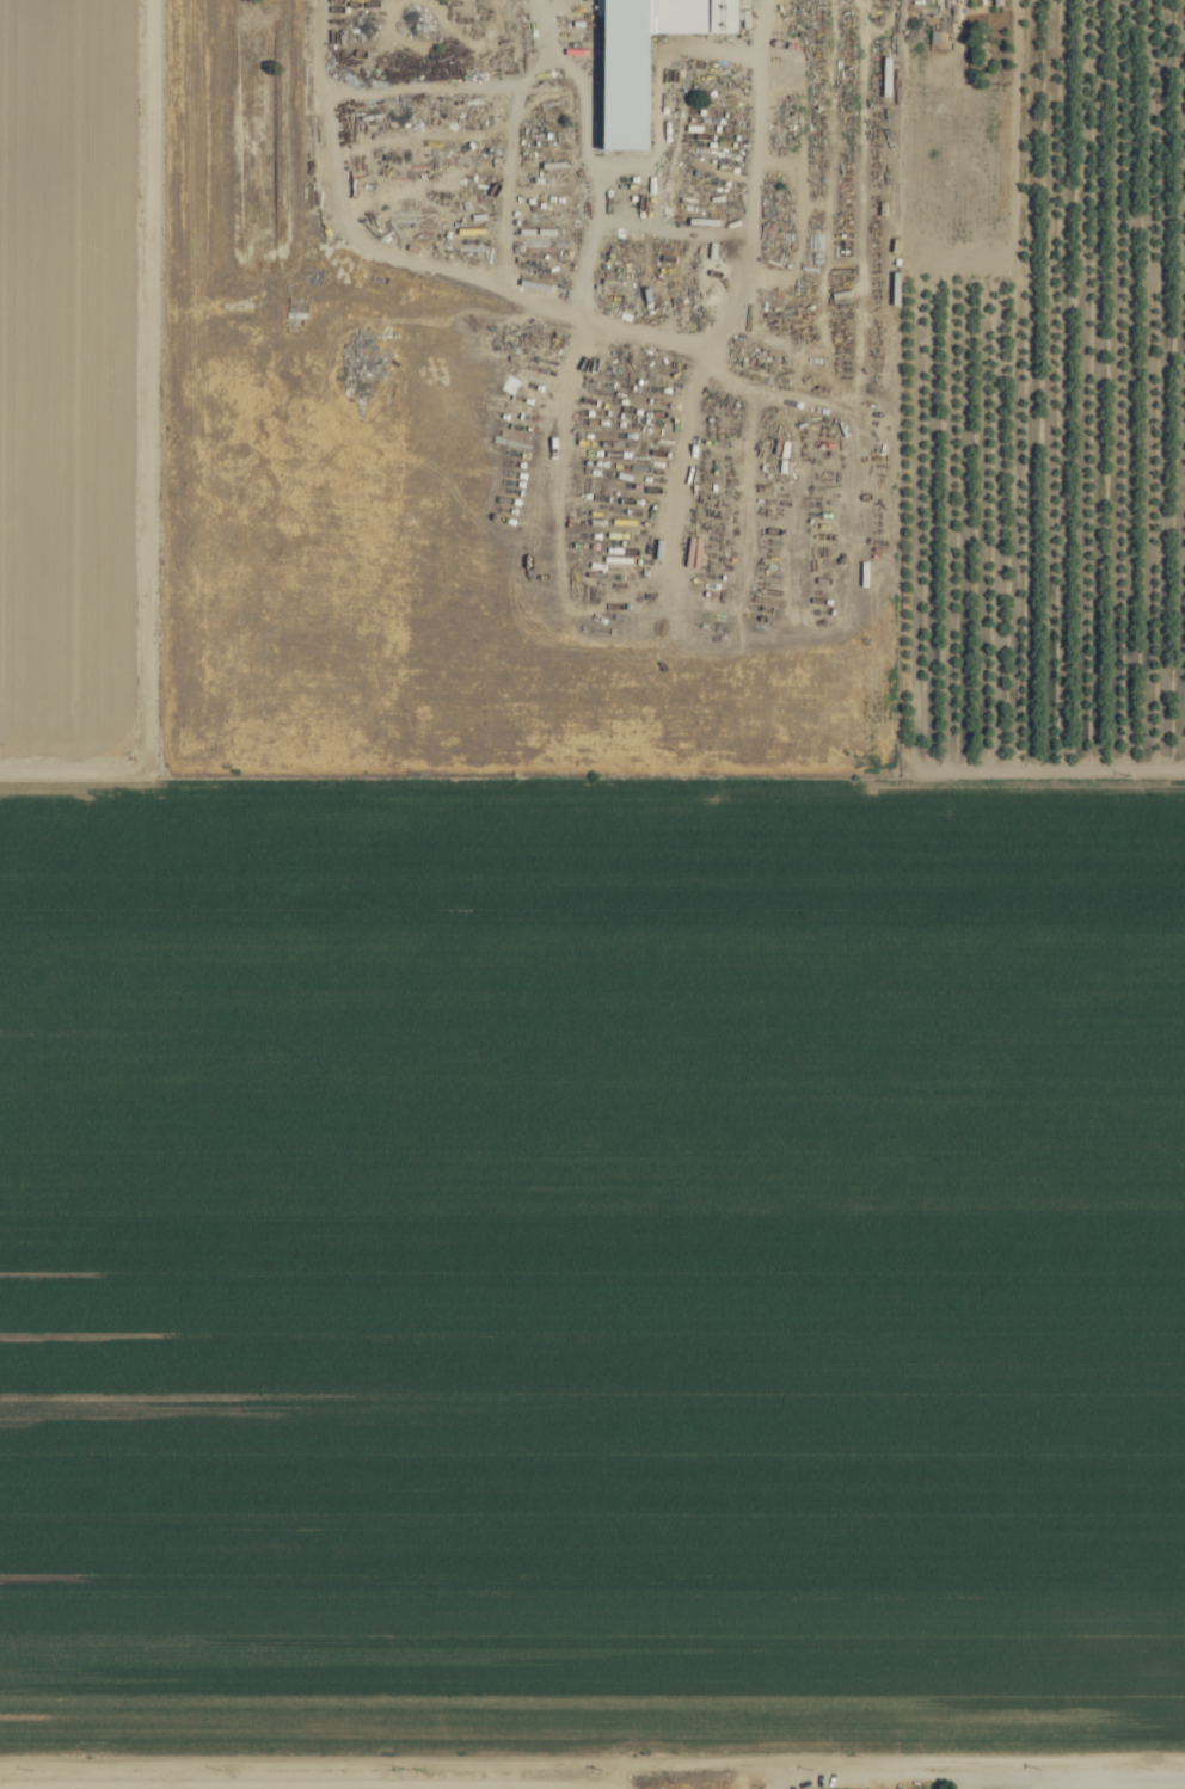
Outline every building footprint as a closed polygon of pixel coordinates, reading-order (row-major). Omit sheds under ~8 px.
[(712,26),(739,26),(739,7),(712,7),(712,26)]
